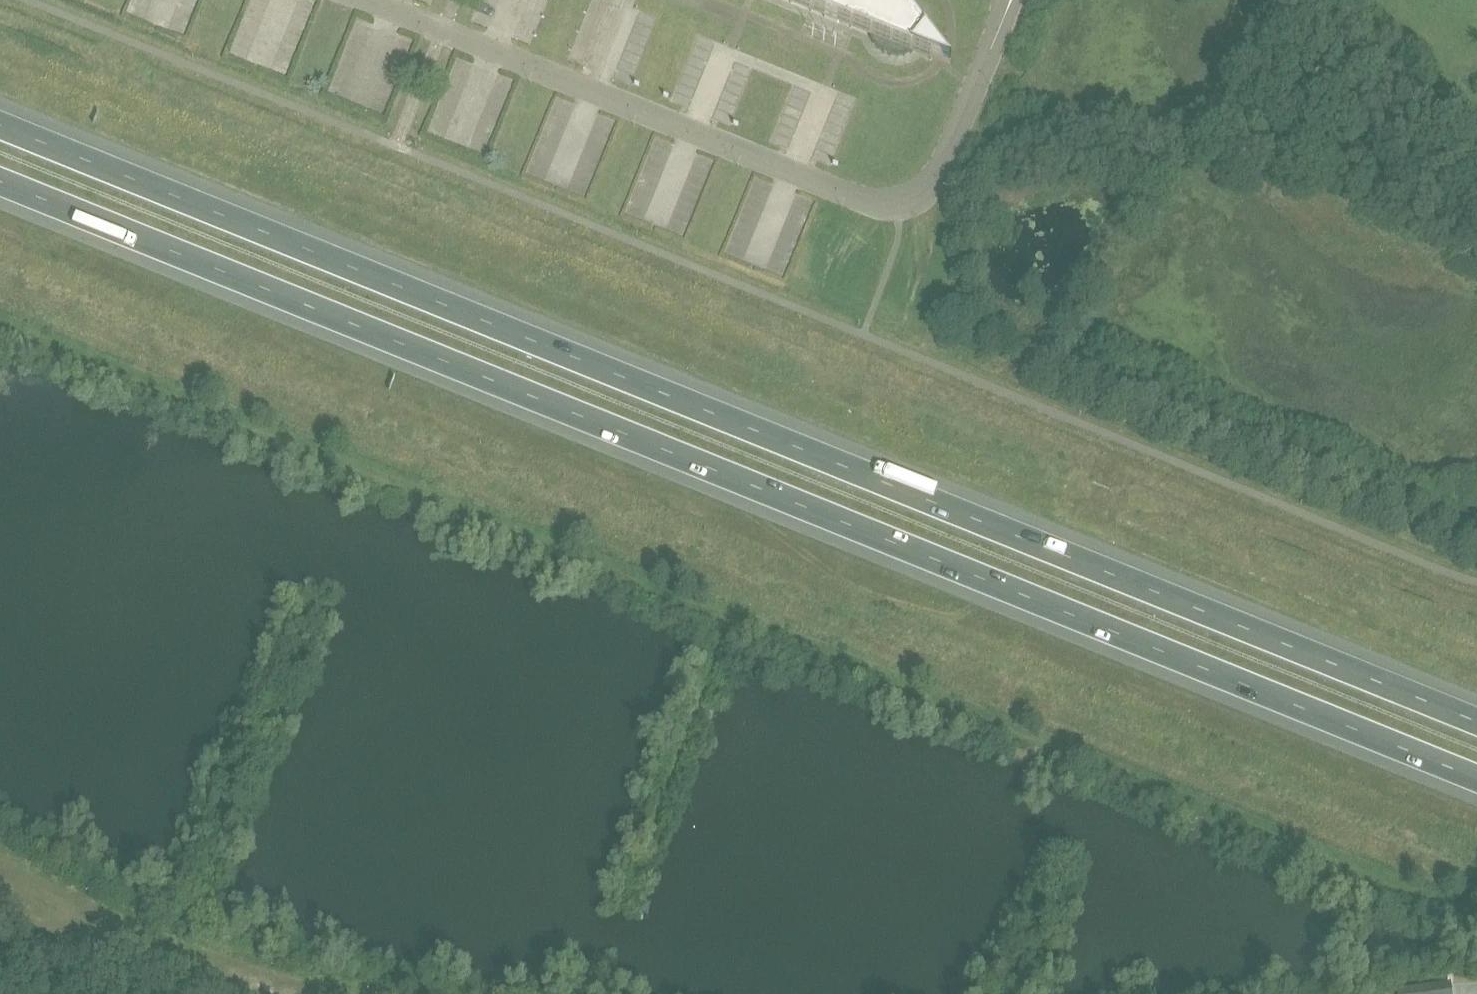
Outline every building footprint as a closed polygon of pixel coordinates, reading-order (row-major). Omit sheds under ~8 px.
[(898,0),(778,0),(824,18),(870,37),(873,43),(877,49),(883,53),(890,56),(897,57),(904,56),(911,53),(950,69),(925,35),(926,28),(925,21),(922,14),(918,9),(912,4),(906,1),(898,0)] [(242,33),(257,38),(268,8),(253,3),(242,33)] [(1432,987),(1433,993),(1451,993),(1449,984),(1432,987)]
